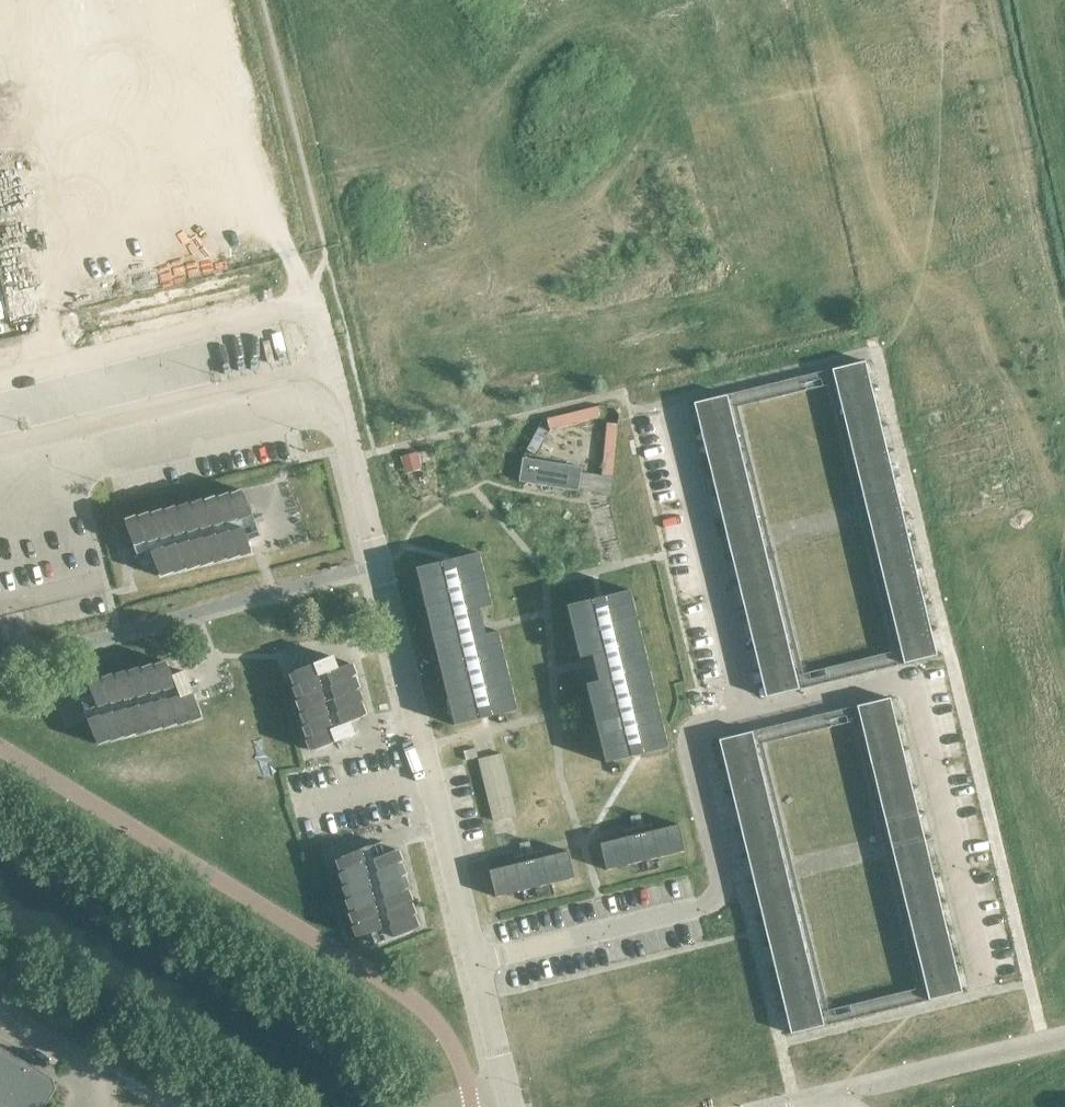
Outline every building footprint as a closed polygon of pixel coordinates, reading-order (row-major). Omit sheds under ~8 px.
[(865,361),(832,369),(825,370),(897,665),(937,655),(865,361)] [(806,688),(733,393),(694,403),(766,697),(806,688)] [(599,405),(547,418),(550,428),(601,416),(599,405)] [(606,422),(602,469),(614,471),(618,423),(606,422)] [(540,425),(527,448),(537,454),(550,430),(540,425)] [(418,451),(400,455),(406,474),(423,469),(421,462),(420,460),(420,458),(418,452),(418,451)] [(523,482),(578,491),(582,468),(582,467),(523,457),(519,481),(523,482)] [(250,505),(258,502),(256,497),(248,500),(243,488),(237,472),(235,469),(233,466),(224,470),(225,477),(232,495),(224,475),(220,469),(210,473),(212,480),(219,499),(218,499),(211,479),(207,473),(197,476),(198,483),(205,502),(197,482),(193,476),(184,480),(185,487),(192,505),(184,485),(180,479),(170,483),(172,490),(179,508),(178,508),(171,488),(167,482),(157,486),(158,493),(166,512),(165,512),(157,492),(154,486),(144,489),(145,496),(152,515),(144,495),(140,489),(131,493),(132,500),(139,518),(131,498),(127,492),(117,496),(119,503),(128,527),(120,530),(121,534),(129,531),(134,543),(147,538),(151,548),(154,554),(164,550),(163,543),(156,525),(164,545),(168,551),(177,547),(176,540),(169,521),(177,541),(181,547),(191,544),(189,537),(182,518),(183,518),(190,538),(194,544),(204,540),(203,533),(196,515),(204,535),(207,541),(217,537),(216,530),(209,512),(217,532),(221,538),(230,534),(229,527),(222,508),(230,528),(234,534),(244,531),(243,524),(240,517),(253,513),(250,505)] [(479,552),(416,567),(454,725),(517,709),(498,630),(485,634),(479,608),(487,606),(492,605),(479,552)] [(630,589),(567,605),(580,658),(593,655),(596,665),(599,680),(586,683),(605,762),(669,747),(663,726),(630,589)] [(156,671),(164,690),(163,690),(155,670),(152,664),(142,667),(143,674),(150,693),(142,673),(138,667),(129,671),(130,678),(137,696),(129,676),(125,670),(115,674),(116,681),(124,699),(123,699),(115,679),(112,673),(102,677),(103,684),(110,703),(102,683),(98,677),(89,680),(90,687),(92,694),(80,698),(84,709),(88,719),(95,739),(99,745),(109,741),(108,734),(101,716),(109,736),(112,742),(122,738),(121,731),(114,713),(114,712),(122,732),(126,738),(135,735),(134,728),(127,709),(135,729),(139,735),(149,731),(147,724),(140,706),(141,706),(149,726),(152,732),(162,728),(161,721),(154,703),(162,723),(166,729),(175,725),(174,718),(167,699),(175,719),(179,725),(189,722),(187,715),(180,696),(181,696),(188,716),(192,722),(202,718),(201,711),(196,700),(193,691),(191,687),(200,684),(198,680),(190,683),(185,671),(172,676),(169,666),(165,660),(155,664),(156,671)] [(346,664),(327,672),(332,684),(352,676),(357,672),(353,662),(346,664)] [(296,671),(290,675),(294,685),(301,683),(321,675),(315,663),(296,671)] [(299,685),(293,689),(297,698),(304,697),(324,688),(319,676),(299,685)] [(350,677),(330,686),(335,698),(355,689),(361,685),(357,676),(350,677)] [(302,698),(296,702),(301,712),(307,710),(327,701),(322,689),(302,698)] [(353,690),(333,699),(339,711),(358,702),(364,698),(360,689),(353,690)] [(890,697),(857,705),(850,707),(923,1002),(962,992),(890,697)] [(356,704),(337,713),(342,725),(362,716),(367,712),(363,702),(356,704)] [(325,703),(305,711),(300,715),(304,725),(311,723),(330,715),(325,703)] [(309,725),(303,729),(307,738),(314,737),(334,728),(328,716),(309,725)] [(312,738),(306,742),(310,752),(317,750),(337,741),(332,729),(312,738)] [(831,1024),(759,729),(719,739),(791,1034),(831,1024)] [(474,745),(460,749),(464,763),(478,759),(474,745)] [(517,815),(502,753),(497,753),(478,759),(493,822),(513,817),(517,815)] [(627,836),(600,843),(606,870),(659,857),(686,850),(679,824),(654,830),(627,836)] [(392,850),(372,859),(378,871),(397,862),(403,858),(399,848),(392,850)] [(341,857),(335,861),(340,871),(347,869),(366,861),(361,849),(341,857)] [(516,863),(489,870),(496,897),(522,890),(549,884),(575,877),(568,851),(542,857),(516,863)] [(345,871),(339,875),(343,884),(350,883),(370,874),(364,862),(345,871)] [(395,863),(376,872),(381,884),(401,875),(406,871),(402,862),(395,863)] [(399,877),(379,885),(384,897),(404,889),(410,885),(405,875),(399,877)] [(348,884),(342,888),(346,898),(353,896),(373,888),(368,876),(348,884)] [(351,898),(345,902),(349,911),(356,910),(376,901),(371,889),(351,898)] [(402,890),(382,899),(387,911),(407,902),(413,898),(409,889),(402,890)] [(354,911),(349,915),(353,925),(360,923),(379,914),(374,902),(354,911)] [(405,904),(385,912),(391,924),(408,917),(410,916),(416,911),(412,902),(405,904)] [(391,924),(389,926),(394,938),(414,929),(420,925),(415,915),(408,917),(391,924)] [(358,924),(352,928),(356,938),(363,936),(383,928),(377,916),(358,924)] [(55,1089),(52,1077),(0,1046),(0,1106),(44,1106),(55,1089)]
